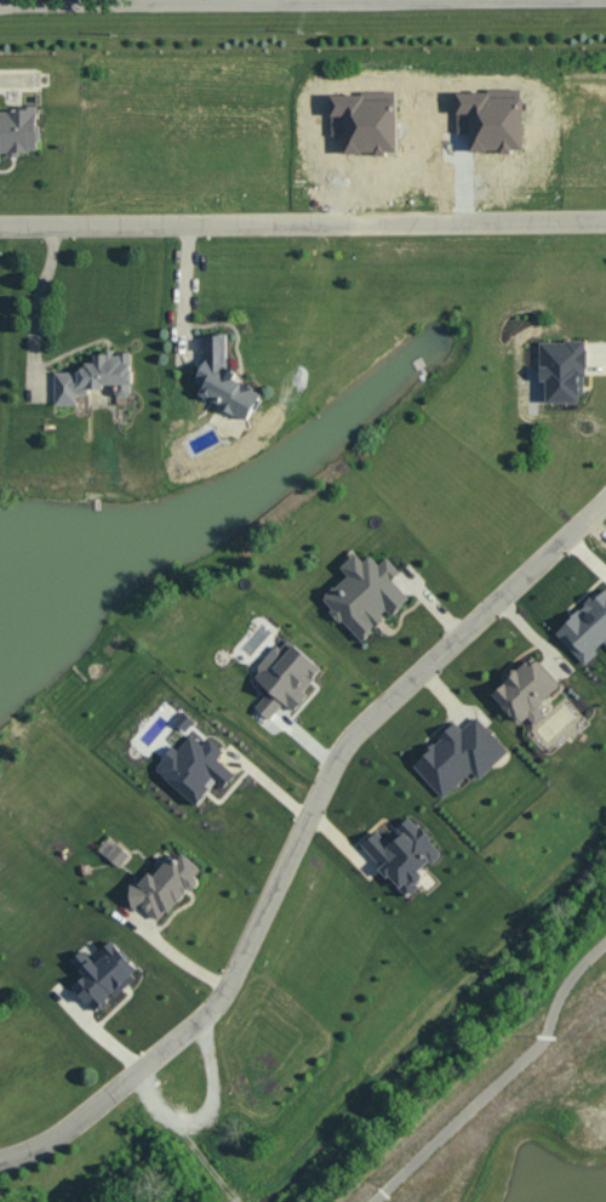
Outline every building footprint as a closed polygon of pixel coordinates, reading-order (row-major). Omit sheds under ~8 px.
[(526,152),(525,98),(494,98),(494,93),(460,94),(460,134),(473,134),(473,153),(526,152)] [(400,154),(399,97),(334,98),(334,136),(348,136),(348,154),(379,154),(379,155),(400,154)] [(2,162),(2,154),(39,154),(39,110),(0,109),(0,162),(2,162)] [(207,333),(208,357),(201,373),(203,395),(253,416),(264,390),(239,380),(238,368),(229,365),(227,332),(207,333)] [(549,401),(586,400),(586,340),(542,340),(543,378),(549,378),(549,401)] [(134,351),(96,351),(96,361),(84,361),(84,371),(57,371),(57,404),(80,404),(80,394),(90,394),(90,384),(120,384),(120,394),(134,394),(134,351)] [(366,640),(390,612),(395,616),(412,595),(395,581),(404,570),(388,557),(383,563),(372,554),(367,559),(357,551),(344,567),(349,571),(326,599),(335,607),(332,611),(366,640)] [(605,587),(558,632),(587,663),(605,645),(605,588),(605,587)] [(325,666),(288,635),(255,674),(272,689),(258,706),(272,718),(286,701),(297,710),(311,693),(306,689),(325,666)] [(495,693),(523,723),(530,716),(538,724),(548,715),(541,706),(564,684),(536,654),(495,693)] [(415,764),(445,797),(475,770),(481,777),(511,751),(479,716),(462,731),(457,726),(415,764)] [(156,767),(200,804),(218,783),(225,788),(237,774),(218,758),(225,750),(211,738),(205,745),(193,734),(180,749),(175,745),(156,767)] [(138,896),(140,898),(136,902),(163,923),(200,878),(199,877),(206,868),(179,845),(138,896)] [(74,987),(101,1012),(142,967),(113,940),(95,959),(85,949),(74,961),(87,973),(74,987)]
